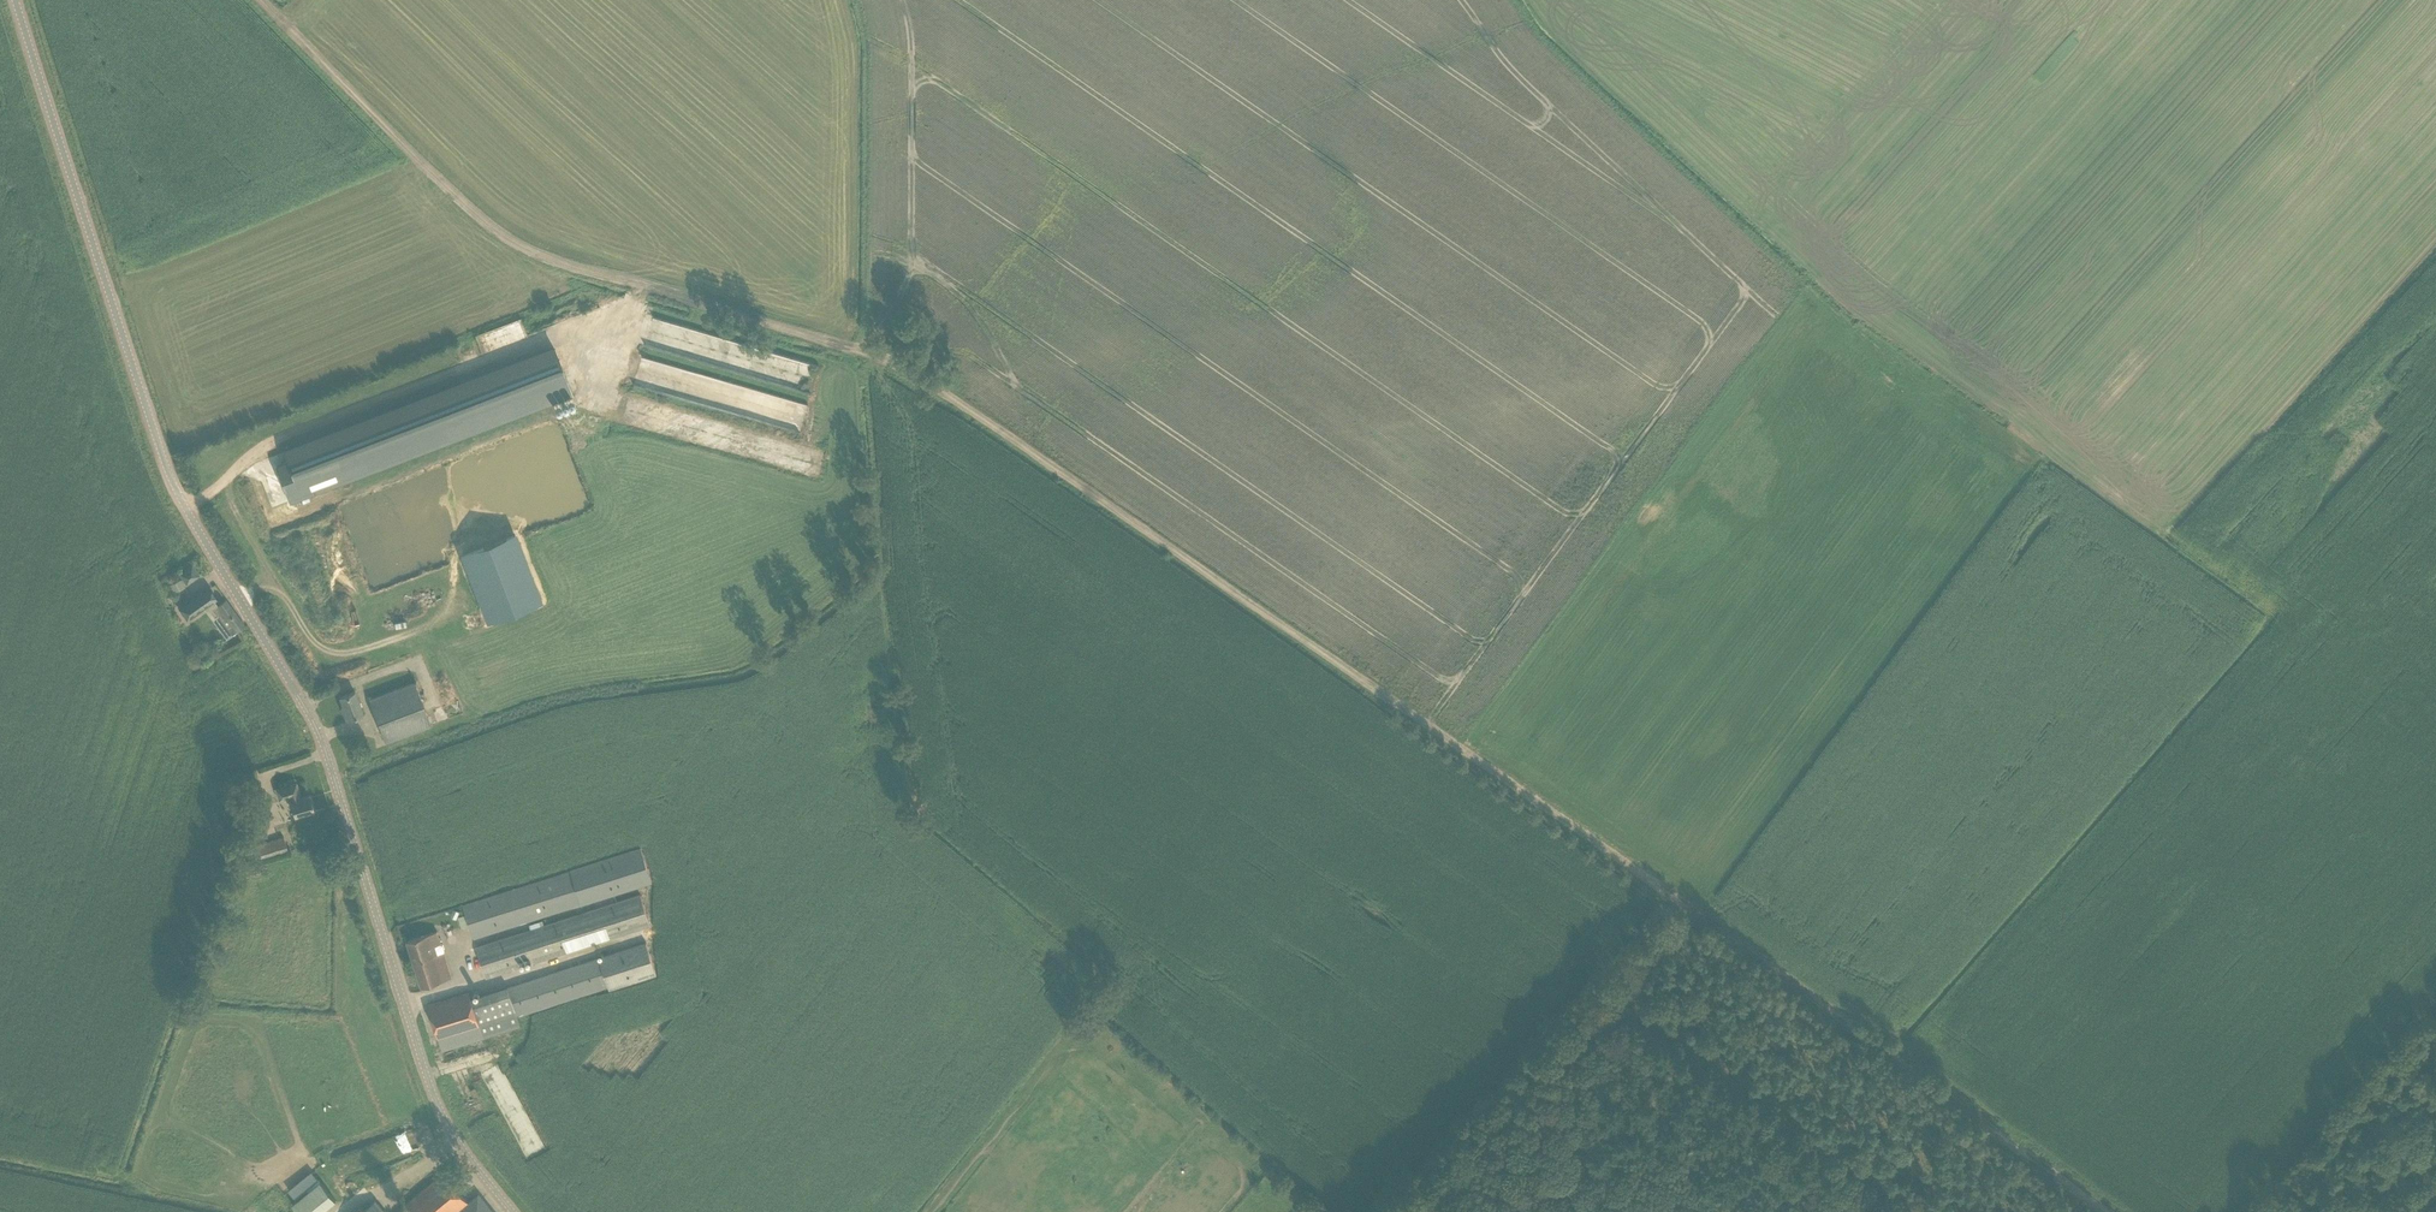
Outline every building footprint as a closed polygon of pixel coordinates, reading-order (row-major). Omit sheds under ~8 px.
[(347,479),(536,407),(571,393),(554,349),(283,452),(287,463),(276,467),(289,501),(347,479)] [(463,555),(488,620),(539,600),(514,535),(463,555)] [(181,578),(170,583),(173,592),(185,586),(181,578)] [(209,588),(179,609),(187,621),(208,606),(215,615),(213,616),(220,625),(222,624),(230,636),(245,626),(225,599),(217,605),(214,601),(216,599),(209,588)] [(414,683),(380,695),(369,700),(385,743),(430,726),(414,683)] [(296,783),(285,787),(275,789),(279,802),(290,799),(295,816),(313,810),(309,795),(300,798),(296,783)] [(263,830),(266,808),(259,807),(255,829),(263,830)] [(282,837),(255,845),(259,859),(286,851),(282,837)] [(652,882),(640,847),(462,905),(473,938),(581,904),(581,905),(652,882)] [(640,895),(476,948),(485,977),(520,966),(518,962),(530,958),(532,964),(650,926),(640,895)] [(449,916),(456,919),(459,912),(452,909),(449,916)] [(436,931),(406,941),(421,987),(451,978),(436,931)] [(599,957),(599,959),(509,987),(517,1016),(608,987),(609,991),(656,976),(646,943),(599,957)] [(469,992),(439,1001),(427,1005),(442,1051),(520,1027),(511,999),(475,1010),(469,992)] [(530,1133),(496,1067),(490,1070),(488,1067),(480,1070),(516,1140),(530,1133)] [(406,1204),(413,1211),(493,1211),(478,1194),(468,1203),(443,1173),(406,1204)] [(335,1199),(325,1186),(323,1188),(317,1181),(287,1206),(293,1211),(319,1211),(335,1199)] [(375,1201),(361,1211),(384,1211),(375,1201)]
